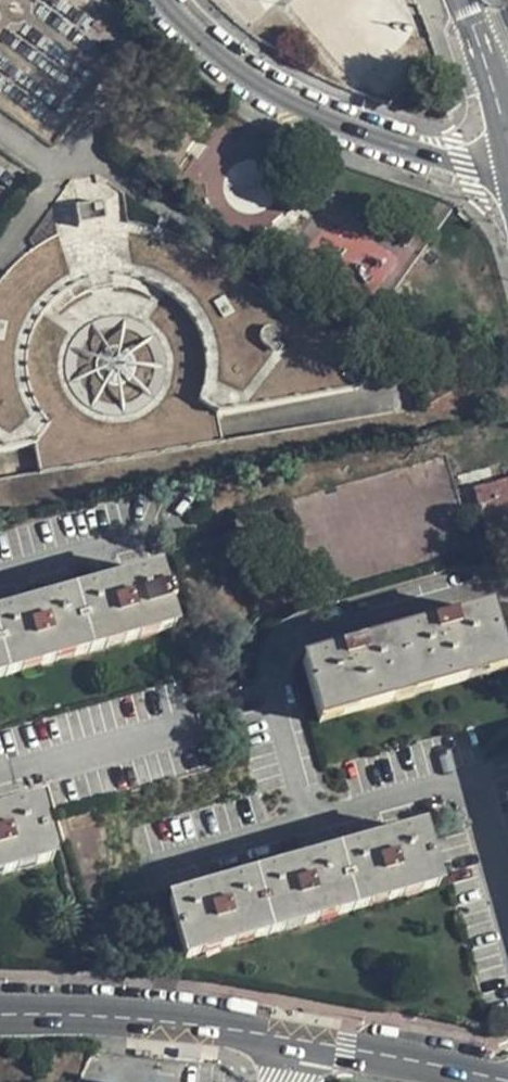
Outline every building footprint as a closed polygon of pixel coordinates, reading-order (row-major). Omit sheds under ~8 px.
[(80,195),(83,214),(96,211),(112,210),(108,189),(80,195)] [(83,214),(68,219),(48,228),(39,234),(21,247),(6,262),(0,270),(0,438),(37,434),(48,415),(35,395),(27,368),(27,353),(29,331),(36,314),(46,299),(56,288),(67,297),(78,288),(86,284),(96,280),(109,277),(123,276),(139,279),(153,284),(159,272),(171,280),(183,289),(193,300),(202,315),(208,331),(211,349),(211,367),(208,379),(202,394),(221,405),(360,384),(374,364),(312,319),(190,227),(179,222),(161,215),(144,212),(131,210),(112,210),(96,211),(83,214)] [(140,357),(140,353),(139,347),(135,341),(129,336),(125,335),(114,335),(109,336),(107,338),(100,345),(98,349),(98,356),(98,359),(101,367),(105,371),(109,374),(113,375),(118,375),(123,375),(127,374),(130,372),(135,368),(138,363),(140,357)] [(472,488),(484,533),(507,526),(507,480),(472,488)] [(173,630),(167,608),(173,607),(167,591),(162,592),(157,572),(0,613),(0,674),(173,630)] [(491,608),(304,661),(327,739),(507,689),(507,668),(491,608)] [(99,789),(0,816),(0,879),(115,848),(99,789)] [(183,960),(438,889),(422,831),(167,902),(183,960)]
